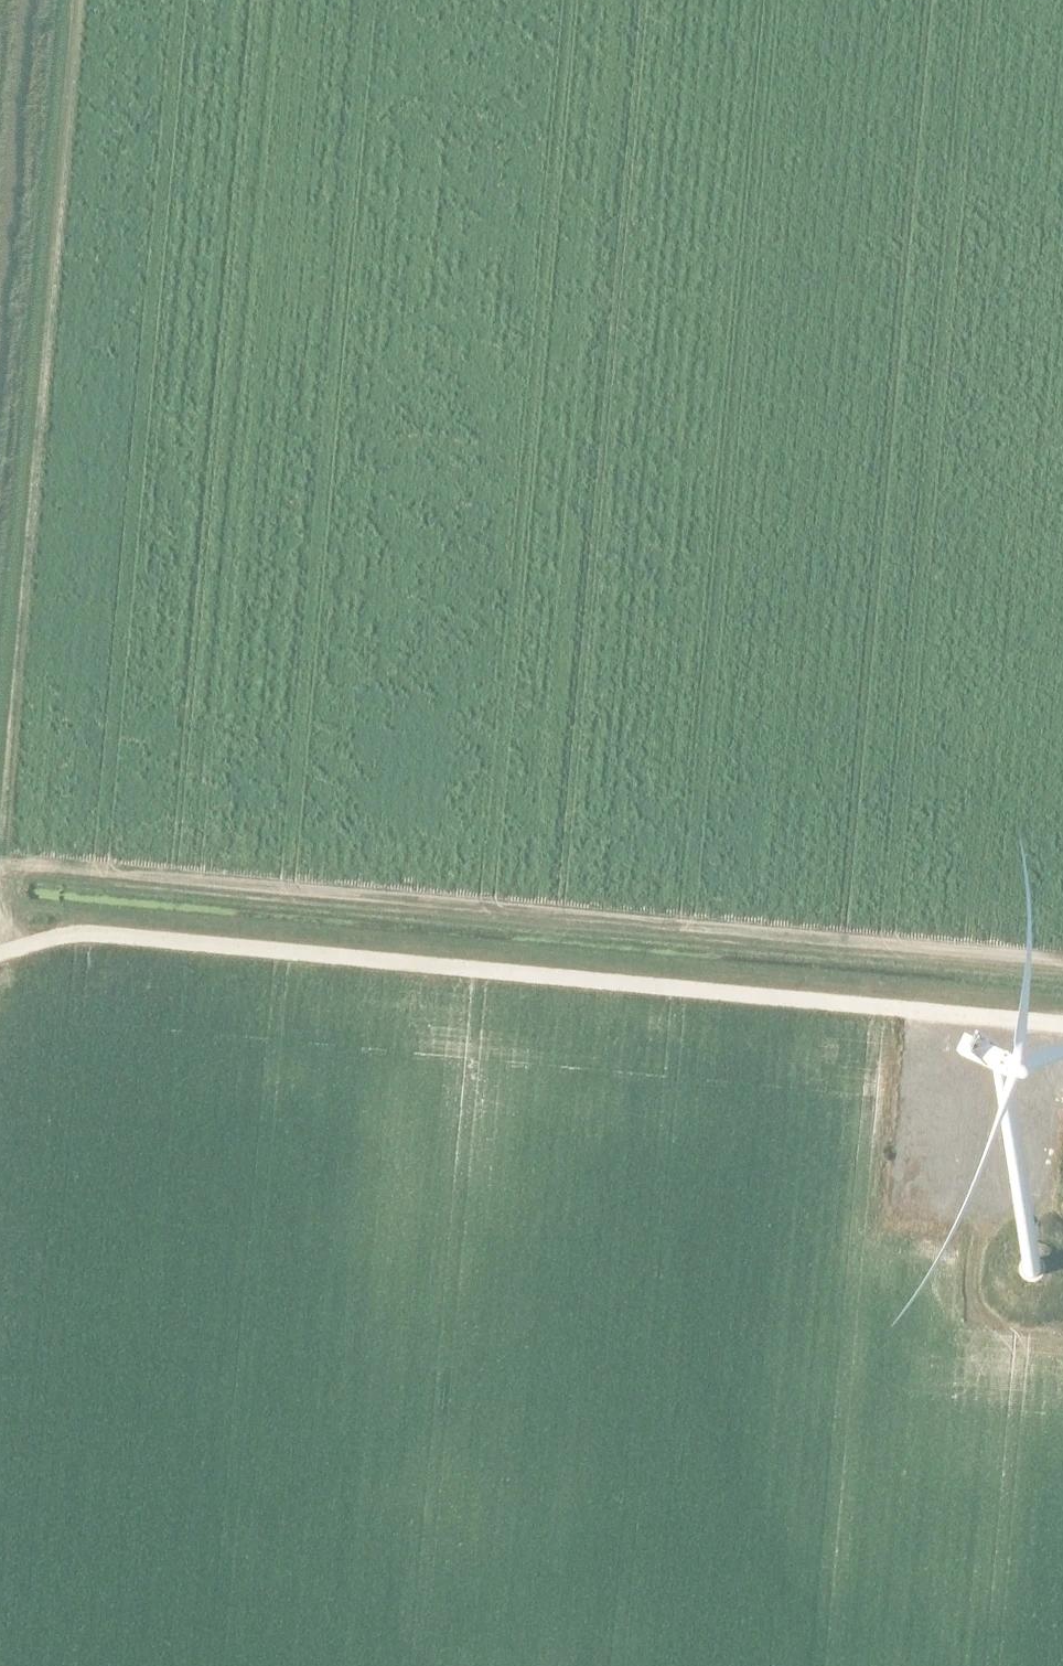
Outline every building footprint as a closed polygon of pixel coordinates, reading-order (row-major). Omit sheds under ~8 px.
[(1022,1270),(1022,1271),(1022,1272),(1022,1273),(1022,1274),(1023,1275),(1023,1276),(1024,1277),(1025,1278),(1026,1278),(1026,1279),(1027,1279),(1028,1279),(1029,1280),(1030,1280),(1031,1280),(1032,1280),(1033,1280),(1034,1279),(1035,1279),(1036,1279),(1036,1278),(1037,1278),(1038,1277),(1039,1276),(1039,1275),(1040,1274),(1040,1273),(1040,1272),(1040,1271),(1040,1270),(1040,1269),(1040,1268),(1039,1267),(1039,1266),(1039,1265),(1038,1265),(1038,1264),(1037,1264),(1036,1263),(1035,1262),(1034,1262),(1033,1262),(1032,1262),(1031,1261),(1030,1262),(1029,1262),(1028,1262),(1027,1262),(1026,1263),(1025,1264),(1024,1265),(1023,1265),(1023,1266),(1023,1267),(1022,1268),(1022,1269),(1022,1270)]
